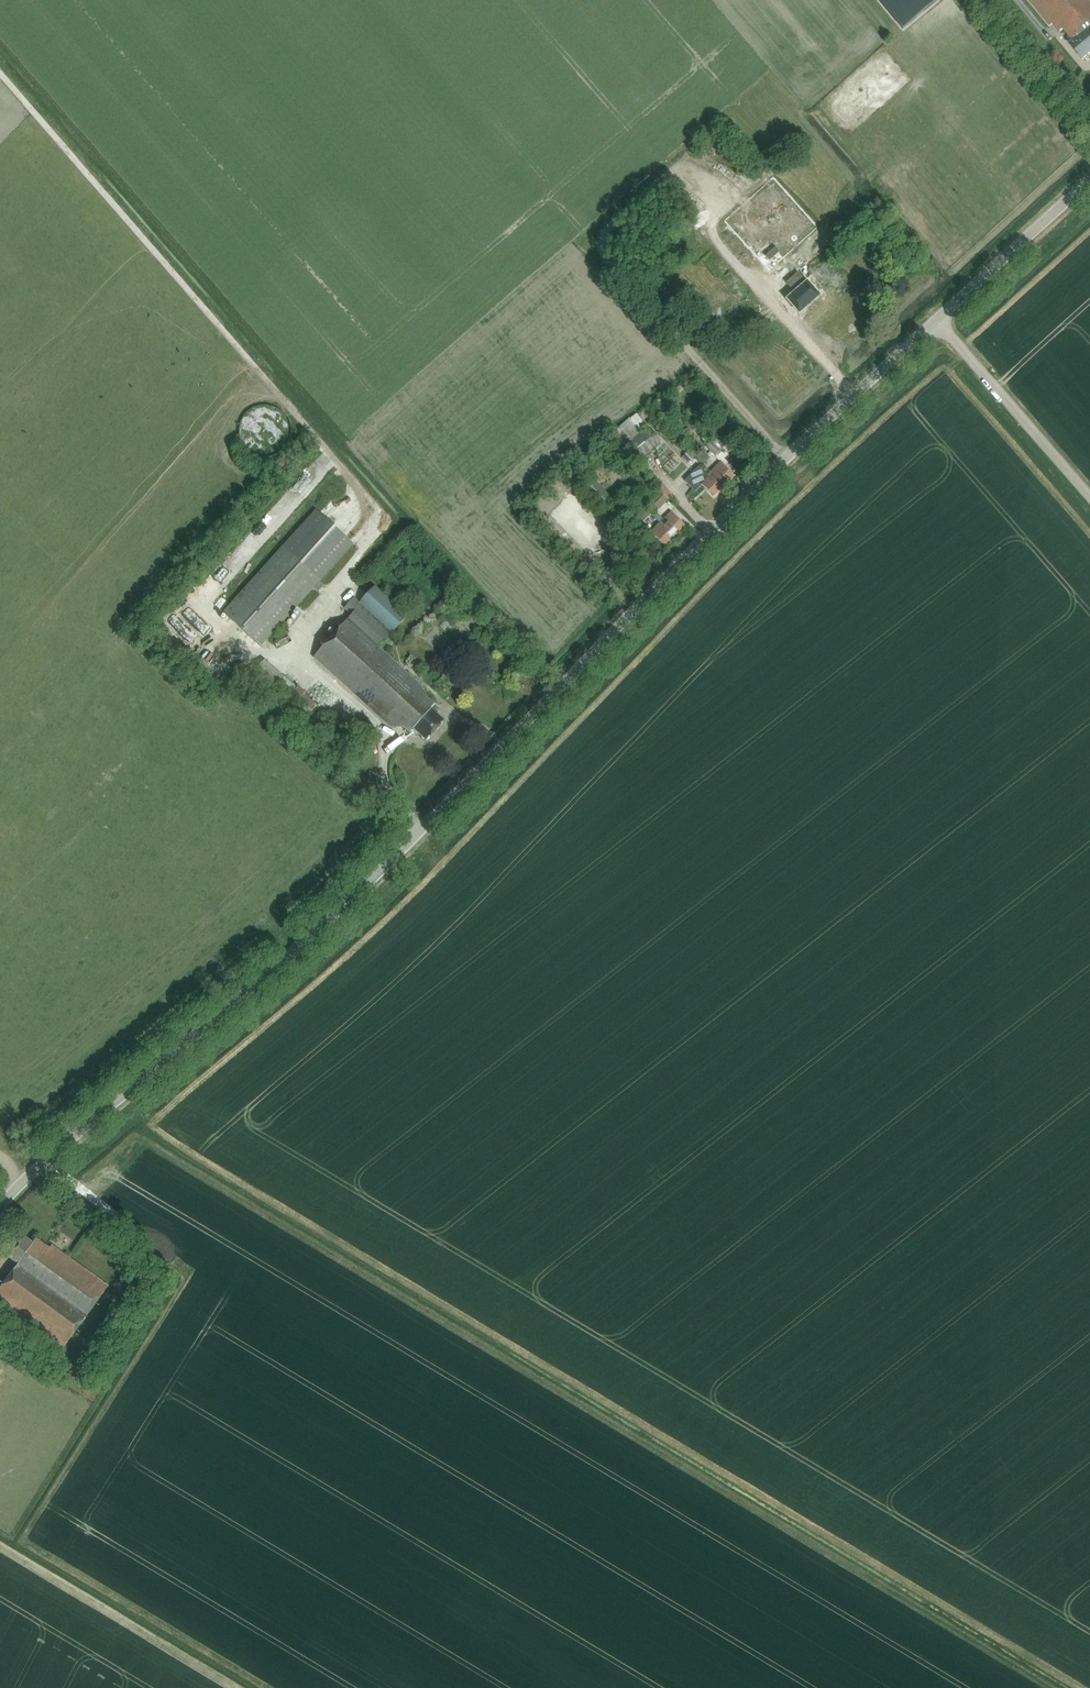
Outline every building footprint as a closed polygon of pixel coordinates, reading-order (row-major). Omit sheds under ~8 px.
[(902,29),(937,0),(879,0),(902,29)] [(1051,26),(1054,23),(1060,32),(1064,29),(1073,40),(1070,43),(1083,59),(1089,53),(1089,0),(1030,0),(1051,26)] [(773,185),(722,228),(766,279),(817,236),(773,185)] [(785,294),(777,300),(789,314),(809,297),(797,283),(797,284),(788,274),(777,284),(785,294)] [(648,427),(641,433),(640,433),(629,419),(615,431),(637,460),(659,442),(648,427)] [(690,426),(679,436),(684,442),(695,432),(690,426)] [(266,435),(251,434),(251,448),(274,450),(274,442),(265,441),(266,435)] [(718,435),(706,447),(715,456),(728,442),(723,438),(722,439),(718,435)] [(696,455),(705,464),(711,458),(706,453),(708,451),(703,447),(696,455)] [(689,451),(682,457),(687,463),(694,457),(689,451)] [(724,486),(734,476),(720,462),(710,472),(724,486)] [(714,497),(724,486),(710,472),(708,474),(700,465),(685,480),(696,491),(702,485),(714,497)] [(594,480),(584,490),(602,507),(612,497),(594,480)] [(660,492),(650,502),(659,511),(669,501),(660,492)] [(316,510),(224,613),(261,646),(314,588),(319,582),(354,543),(316,510)] [(685,526),(671,512),(663,520),(656,513),(653,516),(660,523),(651,532),(665,546),(685,526)] [(392,633),(407,617),(376,587),(360,603),(392,633)] [(352,615),(313,657),(398,734),(404,727),(410,733),(413,729),(426,741),(444,722),(436,715),(440,710),(435,705),(436,705),(424,694),(425,692),(418,685),(420,684),(378,646),(391,631),(354,598),(345,608),(352,615)] [(452,668),(447,663),(441,670),(446,674),(452,668)] [(109,1286),(52,1245),(50,1248),(37,1239),(33,1243),(22,1235),(7,1255),(18,1264),(0,1289),(0,1300),(64,1347),(109,1286)]
